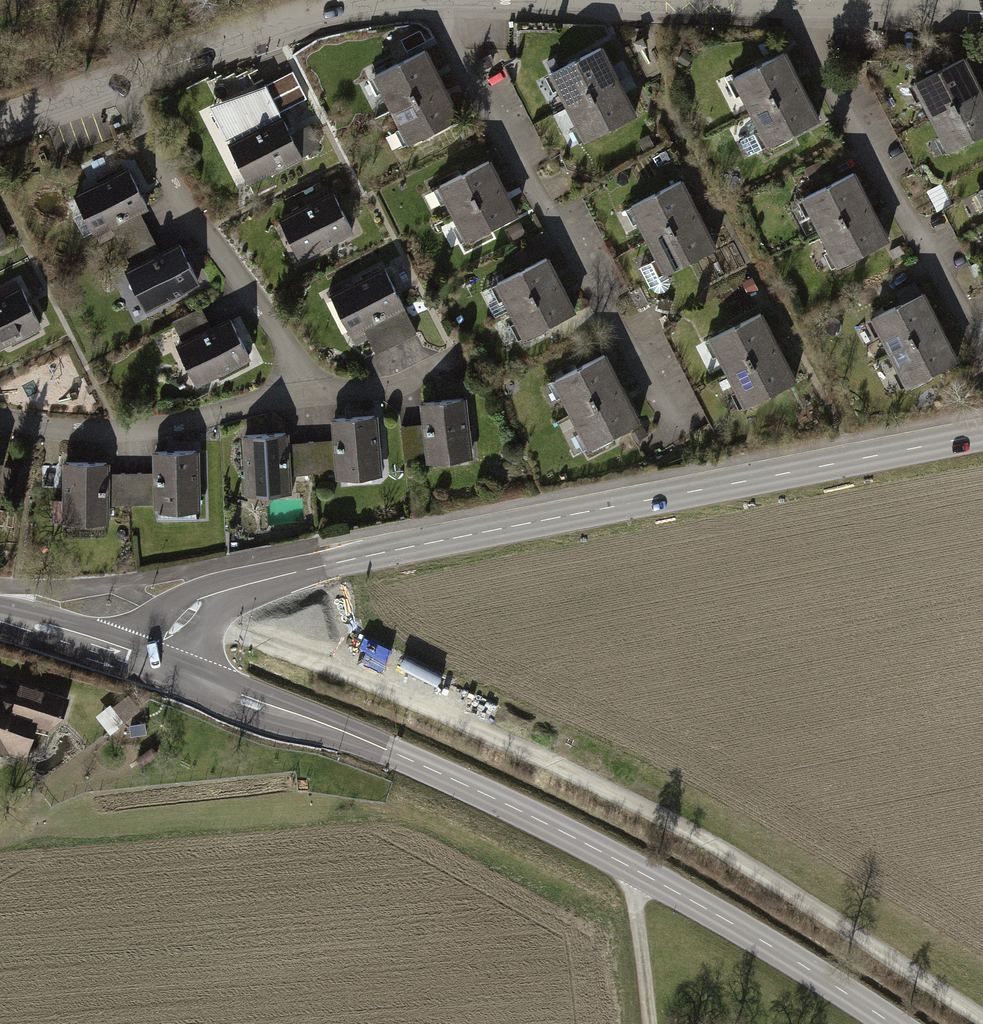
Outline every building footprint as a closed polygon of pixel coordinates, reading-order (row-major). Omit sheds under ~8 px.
[(573,103),(628,74),(611,41),(555,70),(573,103)] [(393,106),(447,79),(431,46),(377,73),(393,106)] [(756,107),(809,81),(792,46),(739,72),(756,107)] [(982,89),(982,65),(974,49),(920,78),(939,112),(982,89)] [(216,80),(222,99),(261,87),(255,67),(216,80)] [(628,74),(573,103),(591,138),(646,109),(628,74)] [(447,79),(393,106),(411,141),(465,115),(447,79)] [(809,81),(756,107),(774,144),(827,118),(809,81)] [(939,112),(957,146),(982,131),(982,89),(939,112)] [(251,183),(304,161),(276,96),(223,118),(251,183)] [(457,211),(510,182),(496,157),(443,185),(457,211)] [(152,207),(129,165),(80,192),(104,234),(114,228),(142,213),(152,207)] [(829,231),(880,203),(861,168),(810,196),(829,231)] [(651,232),(704,203),(689,175),(635,204),(651,232)] [(510,182),(457,211),(471,237),(524,209),(510,182)] [(356,232),(337,193),(286,218),(305,257),(356,232)] [(704,203),(651,232),(672,271),(726,241),(704,203)] [(880,203),(829,231),(847,264),(898,236),(880,203)] [(135,265),(162,249),(142,213),(114,228),(135,265)] [(0,214),(0,246),(13,239),(0,214)] [(203,282),(180,240),(162,249),(135,265),(130,268),(153,309),(203,282)] [(518,308),(570,280),(556,254),(504,282),(518,308)] [(655,263),(641,271),(651,287),(665,279),(655,263)] [(422,334),(387,266),(337,292),(363,342),(372,337),(381,355),(422,334)] [(570,280),(518,308),(532,334),(584,307),(570,280)] [(23,281),(0,294),(0,348),(46,323),(23,281)] [(896,348),(950,319),(932,286),(879,315),(896,348)] [(732,367),(786,337),(769,307),(716,337),(732,367)] [(257,357),(234,318),(214,329),(203,310),(178,325),(187,341),(180,345),(204,387),(257,357)] [(950,319),(896,348),(915,382),(968,353),(950,319)] [(786,337),(732,367),(753,403),(806,374),(786,337)] [(577,410),(629,381),(612,351),(560,380),(577,410)] [(629,381),(577,410),(597,447),(650,418),(629,381)] [(479,456),(472,396),(424,401),(427,424),(406,426),(409,457),(436,454),(436,460),(479,456)] [(390,472),(385,414),(336,418),(337,437),(341,476),(390,472)] [(293,440),(292,432),(246,436),(251,491),(297,487),(296,479),(293,440)] [(337,437),(293,440),(296,479),(341,476),(337,437)] [(206,509),(205,451),(158,452),(159,472),(159,503),(159,510),(206,509)] [(9,460),(0,458),(0,498),(9,460)] [(114,473),(114,462),(68,463),(69,522),(115,521),(115,503),(114,473)] [(159,472),(114,473),(115,503),(159,503),(159,472)] [(31,757),(41,727),(60,733),(73,695),(24,679),(22,686),(3,680),(0,690),(0,747),(31,757)]
